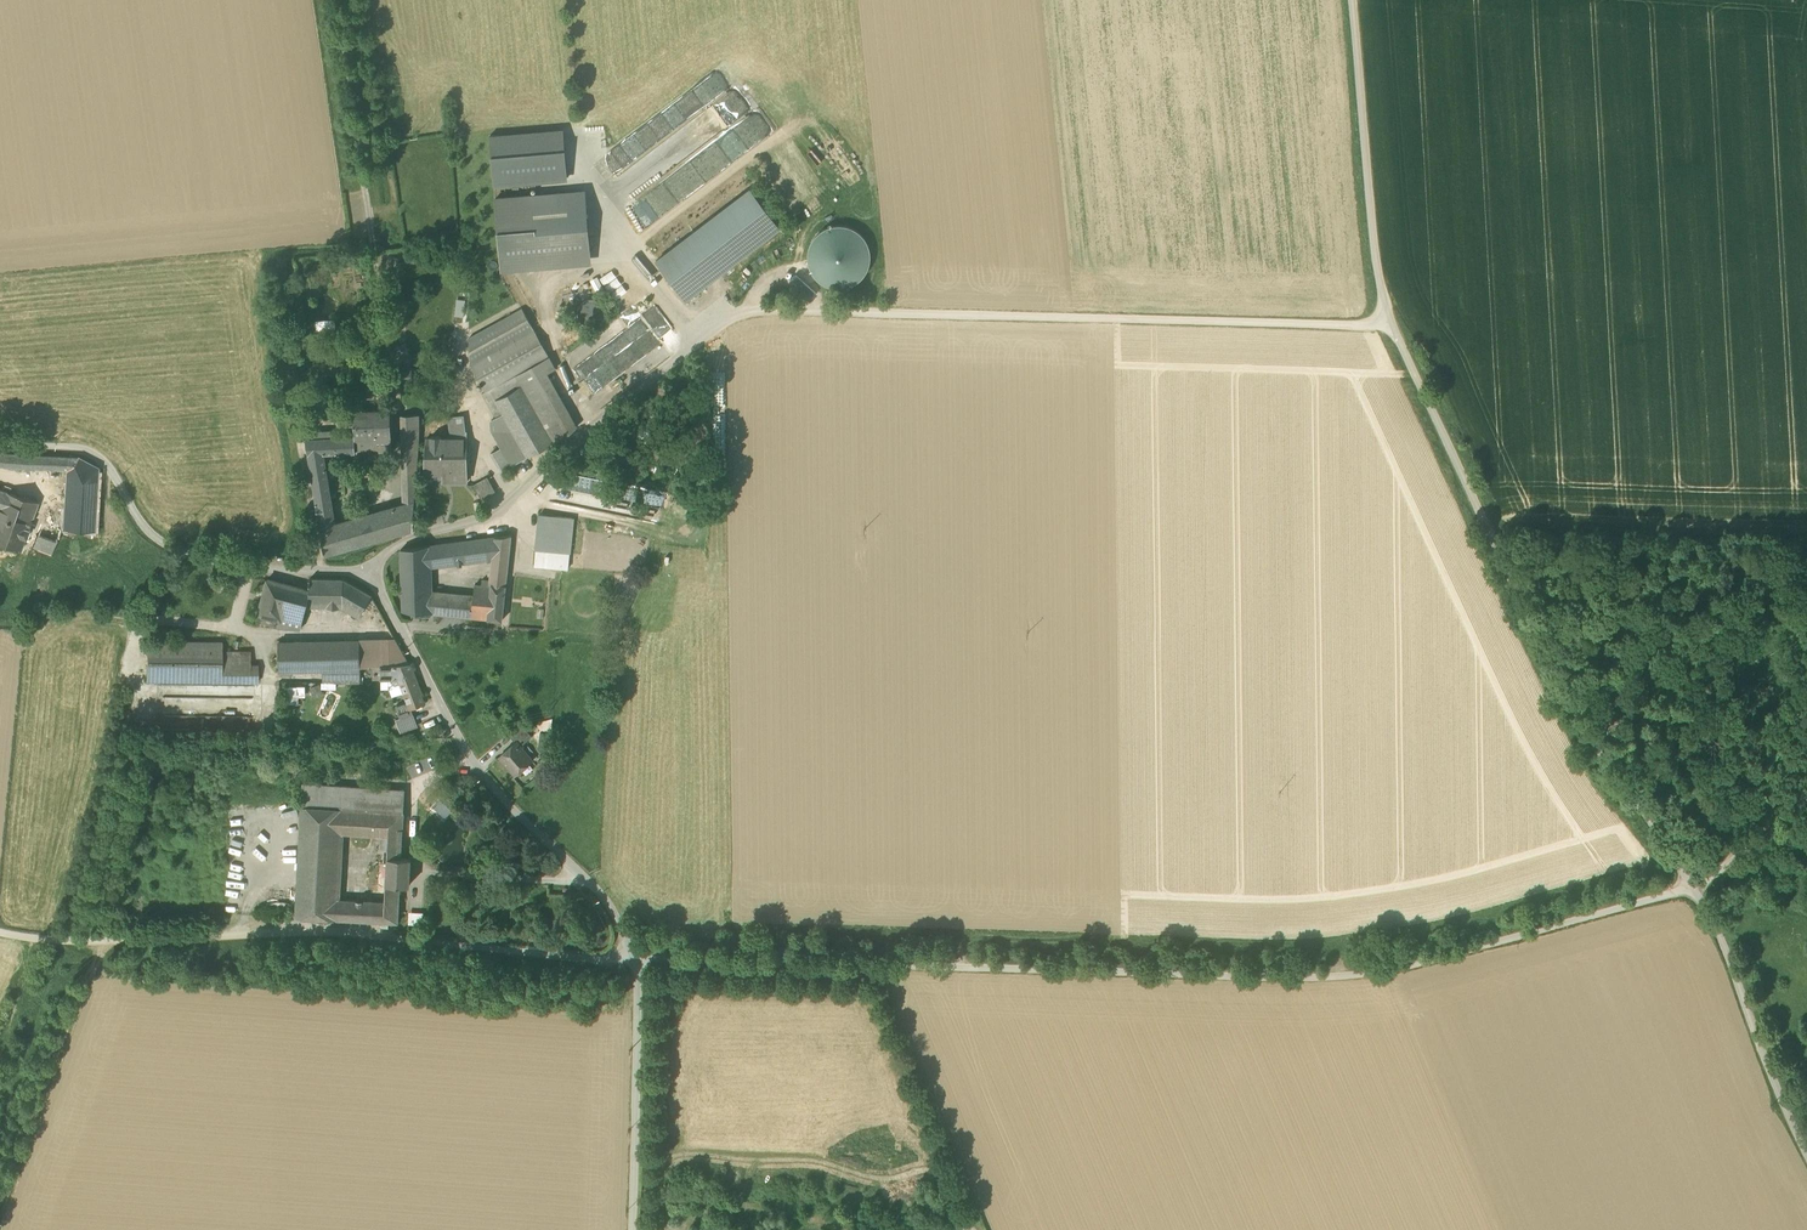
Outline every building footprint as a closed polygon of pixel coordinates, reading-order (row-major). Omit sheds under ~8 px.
[(567,178),(563,129),(490,135),(494,184),(567,178)] [(656,261),(686,300),(780,229),(750,189),(656,261)] [(495,198),(501,271),(591,263),(584,191),(495,198)] [(810,245),(808,257),(810,269),(817,279),(827,285),(839,288),(851,285),(861,278),(868,268),(870,256),(868,244),(861,234),(850,227),(839,225),(827,228),(817,235),(810,245)] [(581,323),(589,326),(597,325),(604,319),(607,312),(606,303),(600,297),(592,294),(584,295),(577,300),(574,308),(576,317),(581,323)] [(470,351),(470,365),(534,330),(524,313),(522,308),(469,338),(470,351)] [(470,365),(485,392),(490,389),(515,375),(549,356),(534,330),(470,365)] [(616,361),(597,372),(593,365),(599,361),(597,358),(608,357),(619,350),(618,347),(626,342),(626,338),(630,335),(628,331),(574,363),(577,379),(582,376),(587,375),(589,374),(601,372),(595,376),(604,390),(609,387),(607,374),(615,373),(611,366),(622,360),(616,361)] [(549,356),(515,375),(521,386),(553,443),(570,433),(577,426),(547,372),(556,368),(549,357),(549,356)] [(630,381),(643,371),(637,364),(625,374),(630,381)] [(398,373),(399,380),(413,378),(412,371),(398,373)] [(490,389),(496,400),(521,386),(515,375),(490,389)] [(553,443),(521,386),(496,400),(503,414),(518,439),(528,457),(553,443)] [(496,418),(503,414),(496,400),(490,389),(485,392),(482,393),(496,418)] [(355,437),(355,452),(392,451),(390,410),(354,411),(355,437)] [(502,448),(512,466),(528,457),(518,439),(503,414),(496,418),(492,420),(493,430),(502,447),(502,448)] [(401,416),(403,504),(414,501),(419,434),(419,415),(401,416)] [(448,418),(450,430),(466,432),(464,416),(448,418)] [(469,431),(466,432),(450,430),(450,431),(451,439),(452,472),(448,472),(448,480),(449,480),(467,480),(468,480),(467,432),(469,432),(469,431)] [(306,439),(317,506),(332,503),(324,454),(355,452),(355,437),(306,439)] [(448,472),(452,472),(451,439),(441,439),(440,437),(431,437),(431,439),(426,439),(424,472),(448,472)] [(501,471),(501,472),(512,466),(502,448),(491,454),(501,471)] [(66,470),(67,457),(0,454),(0,466),(66,470)] [(78,458),(67,457),(66,470),(63,529),(94,531),(98,469),(97,469),(97,468),(78,458)] [(494,486),(505,481),(501,471),(490,477),(494,486)] [(474,485),(481,499),(495,492),(488,478),(474,485)] [(10,508),(5,521),(29,528),(33,515),(37,503),(0,491),(0,505),(10,508)] [(412,531),(414,501),(403,504),(335,523),(320,528),(325,556),(412,531)] [(333,511),(332,503),(317,506),(318,514),(333,511)] [(21,551),(21,550),(20,550),(22,544),(24,538),(25,539),(28,531),(29,528),(5,521),(10,508),(0,505),(0,543),(21,551)] [(335,523),(333,511),(318,514),(320,528),(335,523)] [(569,554),(572,517),(539,514),(536,551),(569,554)] [(28,531),(36,534),(56,542),(60,531),(60,530),(60,529),(34,519),(35,516),(33,515),(29,528),(28,531)] [(24,538),(22,544),(30,548),(36,534),(28,531),(25,539),(24,538)] [(51,555),(56,542),(36,534),(30,548),(51,555)] [(511,536),(494,538),(492,559),(492,563),(508,564),(511,536)] [(429,568),(492,559),(494,538),(433,545),(428,546),(429,568)] [(403,611),(430,613),(430,605),(430,591),(429,568),(428,546),(401,549),(403,611)] [(534,566),(568,569),(569,554),(536,551),(534,566)] [(507,572),(508,564),(492,563),(491,571),(507,572)] [(505,585),(507,572),(491,571),(490,581),(489,584),(491,584),(505,585)] [(342,604),(361,615),(371,596),(343,580),(309,579),(309,591),(310,592),(307,603),(342,604)] [(278,627),(300,630),(307,603),(310,592),(309,591),(278,583),(267,580),(258,614),(280,620),(279,627),(278,627)] [(473,595),(472,605),(471,617),(502,620),(505,585),(491,584),(489,584),(490,581),(482,580),(481,586),(474,585),(473,595)] [(473,595),(430,591),(430,605),(454,607),(455,603),(464,603),(462,616),(465,617),(467,604),(472,605),(473,595)] [(455,603),(454,607),(454,616),(462,616),(464,603),(455,603)] [(430,613),(454,616),(454,607),(430,605),(430,613)] [(278,642),(279,672),(360,670),(360,667),(359,643),(359,640),(278,642)] [(409,664),(396,641),(359,643),(360,667),(369,665),(373,665),(398,664),(409,664)] [(250,652),(221,652),(221,643),(147,642),(147,681),(221,682),(257,682),(257,666),(249,666),(250,652)] [(374,677),(380,677),(399,676),(398,664),(373,665),(373,666),(374,677)] [(409,664),(398,664),(399,676),(403,692),(404,695),(405,695),(407,702),(409,708),(410,707),(424,702),(409,664)] [(403,692),(399,676),(380,677),(381,689),(389,689),(392,697),(403,692)] [(299,696),(303,696),(304,685),(289,685),(288,703),(299,703),(299,696)] [(244,706),(245,700),(175,698),(175,706),(221,708),(221,711),(239,711),(239,706),(244,706)] [(396,706),(400,718),(413,713),(410,707),(409,708),(407,702),(396,706)] [(396,719),(400,732),(417,726),(413,713),(400,718),(396,719)] [(516,741),(520,746),(531,736),(522,726),(510,736),(515,742),(516,741)] [(499,756),(515,775),(532,760),(520,746),(516,741),(515,742),(499,756)] [(302,783),(301,806),(342,808),(403,812),(405,790),(302,783)] [(337,900),(341,833),(342,808),(301,806),(295,917),(336,920),(337,900)] [(403,812),(342,808),(341,833),(380,836),(389,836),(389,828),(403,829),(403,812)] [(389,828),(389,836),(388,849),(388,857),(401,858),(403,829),(389,828)] [(380,848),(388,849),(389,836),(380,836),(380,848)] [(410,858),(401,858),(388,857),(387,868),(384,871),(384,876),(386,877),(386,884),(399,885),(409,886),(410,858)] [(385,902),(364,901),(363,921),(398,923),(399,885),(386,884),(385,902)] [(351,900),(337,900),(336,920),(350,920),(351,900)] [(364,901),(351,900),(350,920),(363,921),(364,901)]
